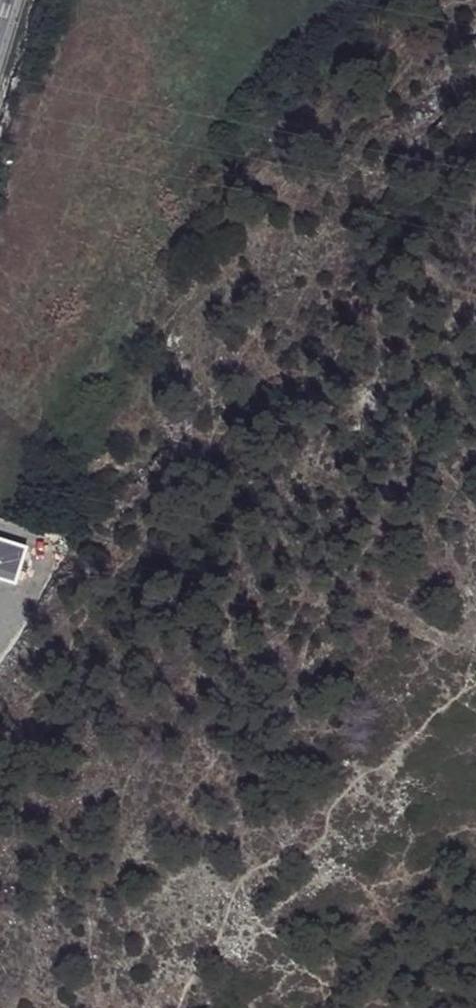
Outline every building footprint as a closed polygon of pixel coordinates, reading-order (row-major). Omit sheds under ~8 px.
[(0,538),(0,578),(16,583),(27,547),(0,538)]
